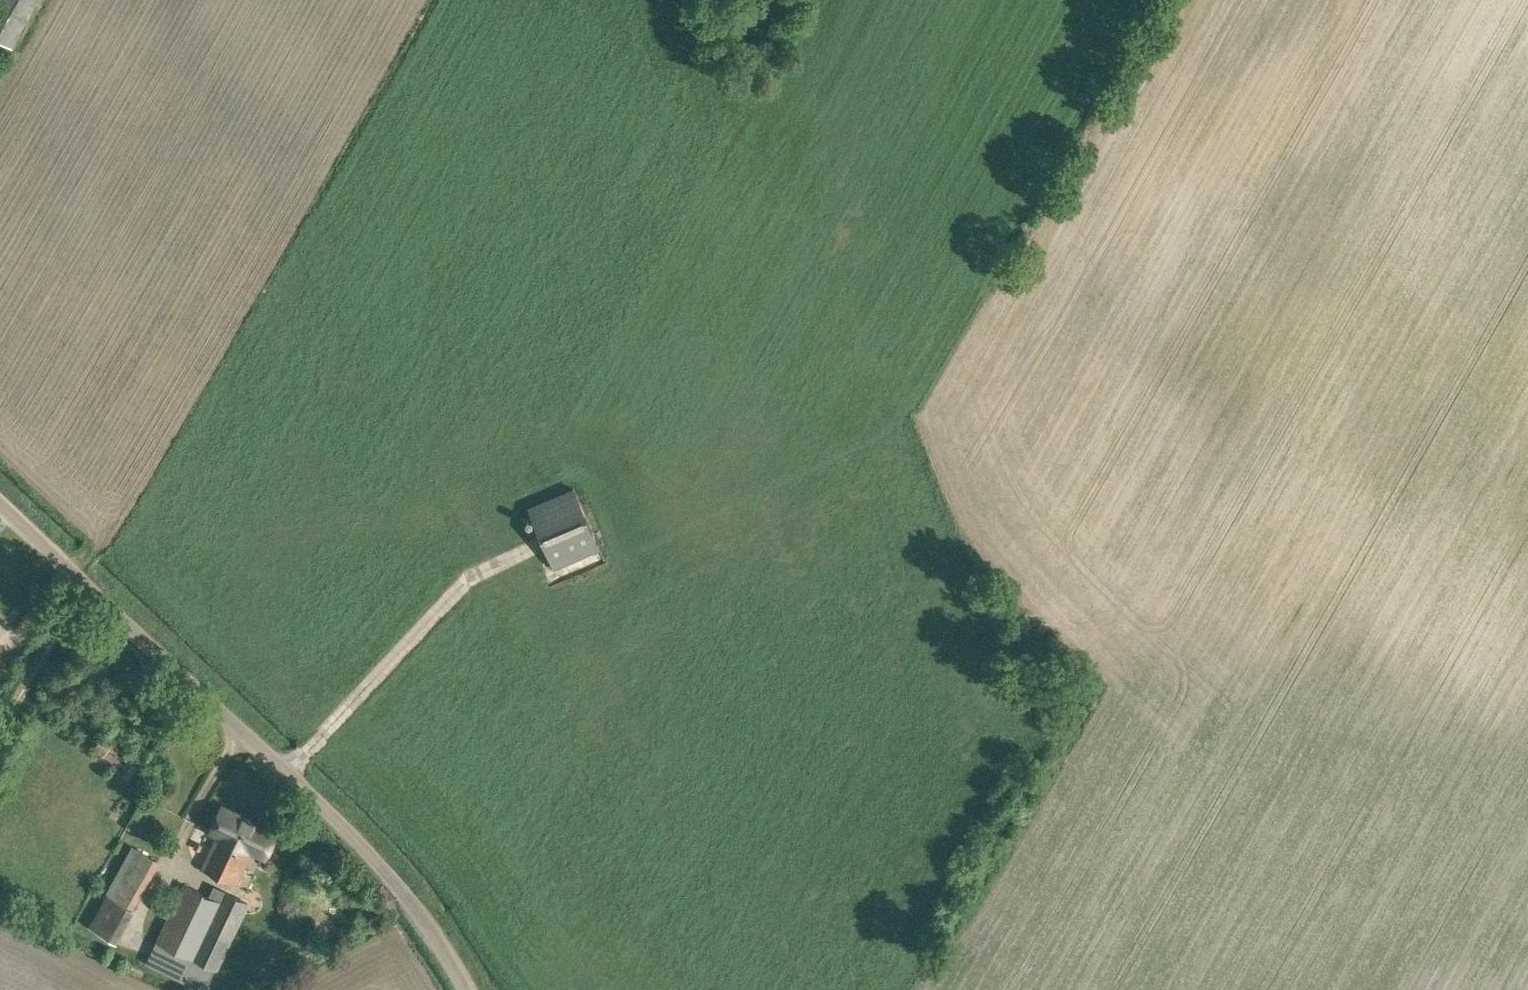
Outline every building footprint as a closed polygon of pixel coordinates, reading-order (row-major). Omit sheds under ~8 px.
[(39,0),(0,0),(0,40),(13,47),(39,0)] [(555,568),(600,549),(588,522),(573,487),(529,506),(544,541),(555,568)] [(102,756),(112,744),(103,737),(93,748),(102,756)] [(264,856),(276,832),(221,806),(210,831),(218,835),(203,867),(235,883),(250,850),(264,856)] [(117,941),(135,908),(161,861),(136,846),(111,894),(92,927),(117,941)] [(184,885),(158,940),(146,962),(205,989),(207,989),(216,968),(218,969),(249,903),(214,886),(209,896),(184,885)]
